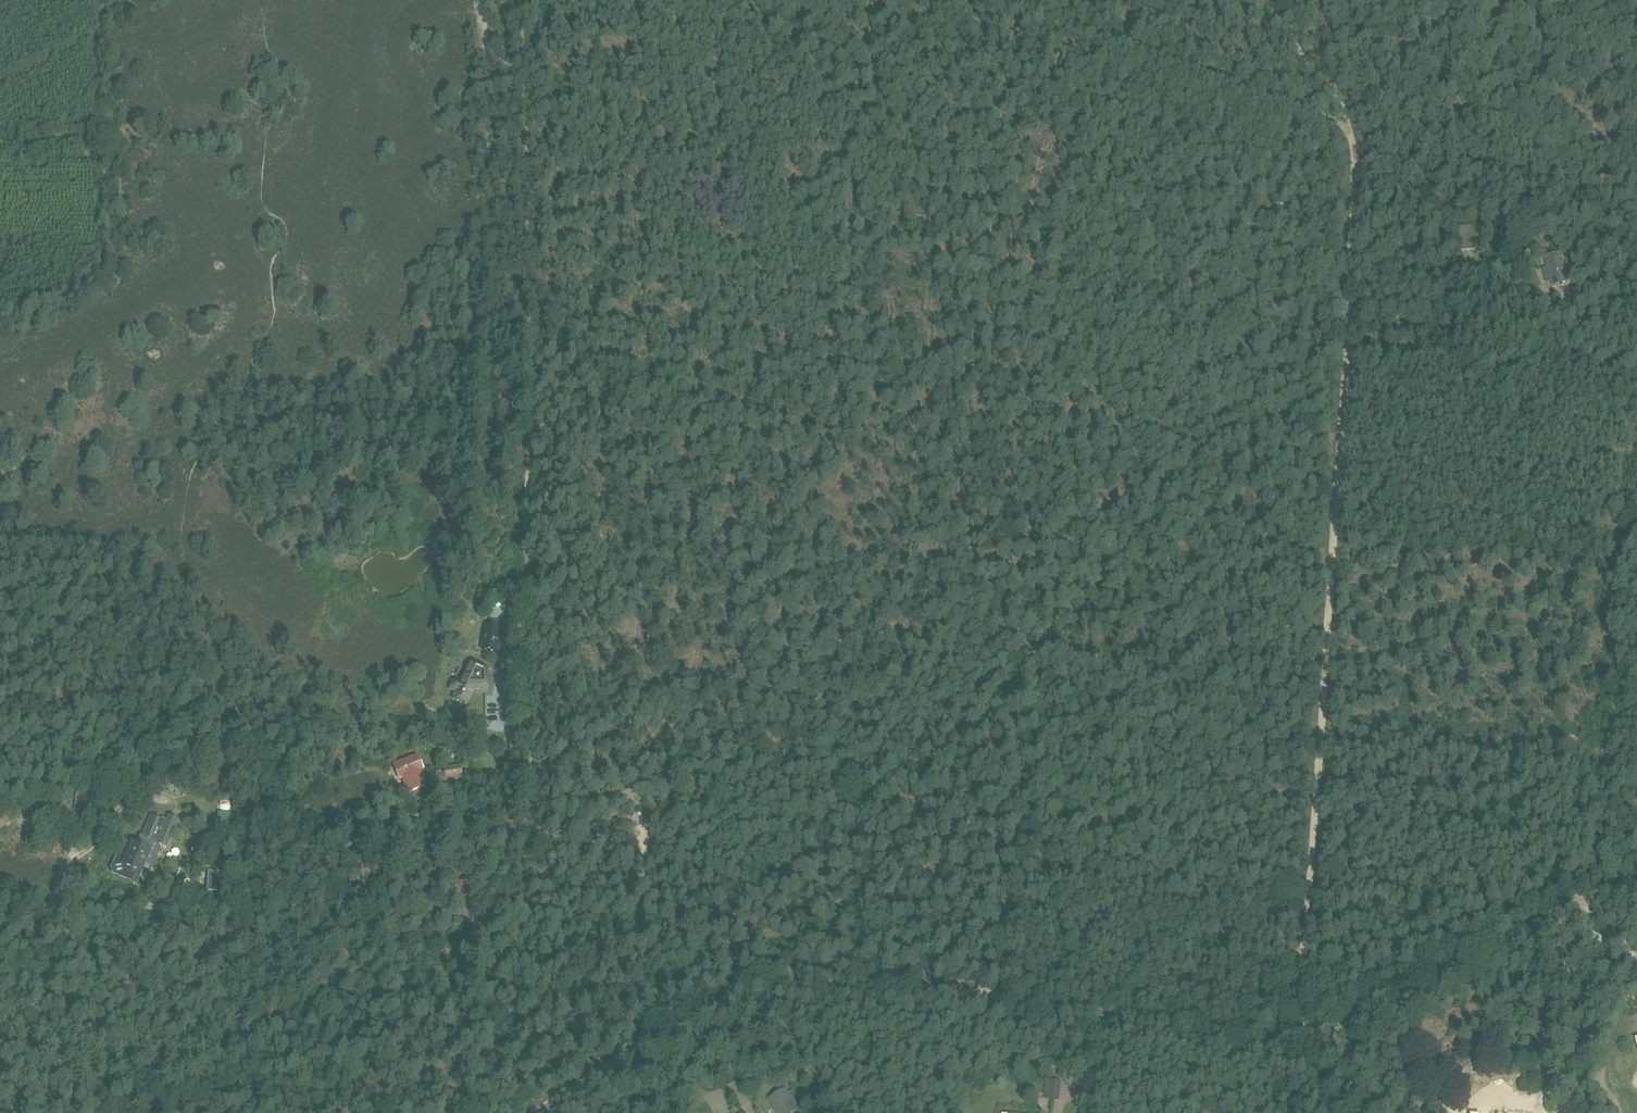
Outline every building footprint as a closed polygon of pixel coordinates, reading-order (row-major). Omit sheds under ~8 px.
[(1457,261),(1455,250),(1434,253),(1435,264),(1457,261)] [(1553,285),(1569,281),(1561,254),(1546,258),(1549,269),(1544,270),(1547,280),(1551,279),(1553,285)] [(1575,305),(1577,304),(1594,300),(1591,288),(1584,290),(1572,293),(1575,305)] [(444,532),(438,538),(445,547),(452,542),(444,532)] [(488,623),(486,637),(485,646),(500,648),(503,625),(488,623)] [(472,691),(487,688),(491,666),(472,657),(460,683),(454,680),(450,688),(457,692),(453,698),(465,704),(472,691)] [(420,773),(424,772),(417,756),(394,765),(399,780),(402,779),(408,794),(425,787),(420,773)] [(463,781),(461,766),(444,768),(446,780),(453,779),(453,782),(463,781)] [(74,809),(89,811),(92,792),(76,790),(74,809)] [(168,816),(166,820),(163,819),(162,820),(151,815),(139,844),(128,839),(126,842),(124,841),(111,873),(135,883),(139,873),(140,873),(143,864),(152,868),(157,855),(148,851),(153,840),(157,841),(157,843),(166,847),(178,820),(168,816)] [(768,1099),(776,1112),(793,1112),(799,1109),(795,1102),(798,1099),(793,1090),(789,1092),(787,1088),(768,1099)]
